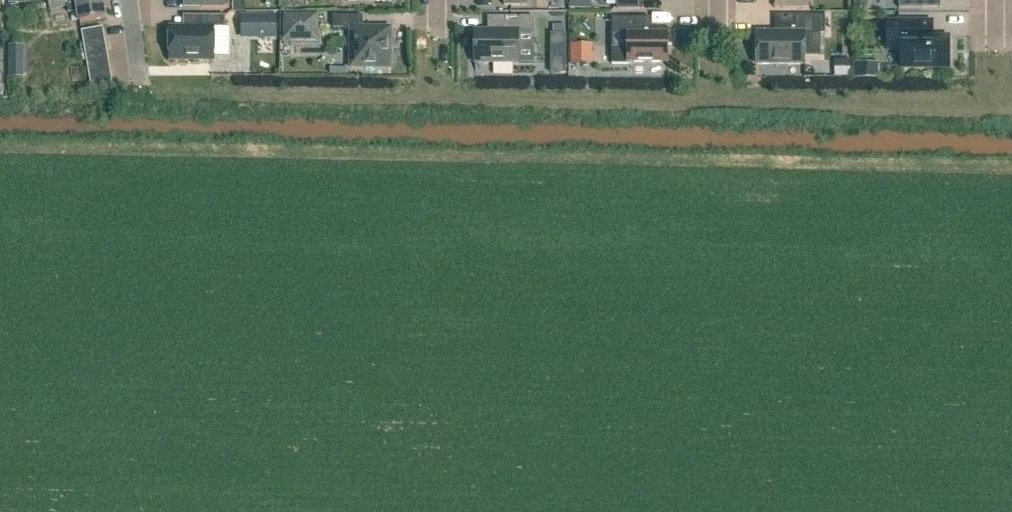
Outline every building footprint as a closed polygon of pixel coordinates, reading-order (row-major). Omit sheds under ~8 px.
[(60,9),(58,0),(49,0),(51,10),(60,9)] [(72,0),(58,0),(60,9),(69,7),(68,1),(72,0)] [(69,7),(70,13),(80,12),(82,23),(107,19),(104,0),(72,0),(68,1),(69,7)] [(534,11),(557,10),(557,0),(533,0),(534,11)] [(572,9),(587,9),(587,0),(572,0),(572,9)] [(643,10),(643,0),(617,0),(617,10),(643,10)] [(782,9),(809,9),(809,0),(782,0),(782,9)] [(867,0),(854,0),(854,10),(867,10),(867,0)] [(899,9),(923,9),(923,0),(899,0),(899,9)] [(284,41),(319,41),(320,14),(284,13),(284,41)] [(241,39),(277,38),(276,14),(241,15),(241,39)] [(225,28),(225,16),(201,16),(201,28),(171,28),(171,60),(213,60),(213,28),(225,28)] [(391,68),(391,28),(363,28),(363,16),(333,16),(333,28),(351,28),(350,68),(391,68)] [(475,31),(475,63),(518,63),(534,63),(534,31),(534,17),(506,17),(506,31),(475,31)] [(825,34),(825,17),(796,17),(796,33),(757,33),(757,48),(754,50),(754,58),(757,60),(757,65),(805,65),(805,34),(825,34)] [(644,30),(644,18),(612,19),(612,65),(628,65),(628,63),(668,62),(668,46),(672,46),(672,30),(644,30)] [(932,37),(932,23),(888,23),(888,49),(901,49),(901,69),(949,69),(949,37),(932,37)] [(85,42),(106,39),(104,28),(83,32),(85,42)] [(552,33),(552,53),(568,53),(568,33),(552,33)] [(87,53),(108,49),(106,39),(85,42),(87,53)] [(572,45),(573,64),(587,64),(587,44),(572,45)] [(25,46),(10,46),(10,61),(25,61),(25,46)] [(89,64),(110,60),(108,49),(87,53),(89,64)] [(91,74),(112,71),(110,60),(89,64),(91,74)] [(835,60),(835,76),(851,76),(851,60),(835,60)] [(93,85),(113,81),(112,71),(91,74),(93,85)] [(113,81),(93,85),(94,95),(115,92),(113,81)]
